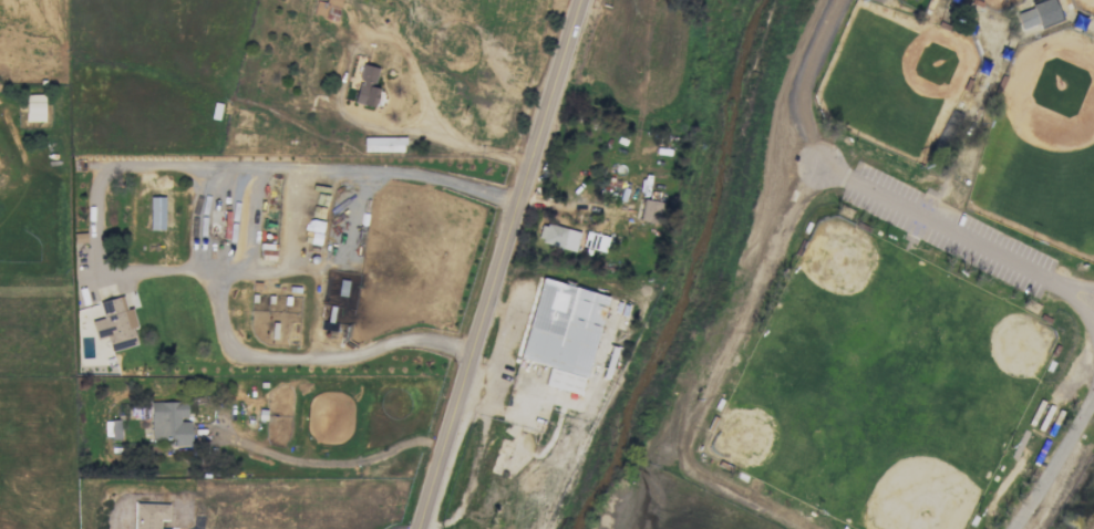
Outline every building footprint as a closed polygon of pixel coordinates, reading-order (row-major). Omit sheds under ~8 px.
[(316,0),(312,15),(335,20),(340,0),(325,0),(324,2),(316,0)] [(1058,20),(1052,0),(1049,0),(1015,10),(1021,31),(1058,20)] [(376,67),(360,64),(353,103),(375,107),(379,88),(372,87),(376,67)] [(25,120),(42,121),(43,94),(25,94),(25,120)] [(164,197),(150,197),(149,230),(163,230),(164,197)] [(638,220),(657,224),(662,203),(642,199),(638,220)] [(536,240),(573,251),(579,233),(541,222),(536,240)] [(606,295),(539,278),(518,358),(548,366),(543,385),(581,395),(606,295)] [(136,345),(133,328),(136,327),(131,307),(125,309),(122,296),(98,301),(102,318),(91,321),(95,338),(106,336),(109,351),(136,345)] [(150,402),(151,440),(173,439),(174,446),(190,445),(189,419),(187,419),(186,401),(150,402)] [(120,439),(119,420),(105,421),(105,431),(111,431),(111,440),(120,439)] [(135,503),(134,528),(169,528),(159,528),(160,520),(168,520),(169,504),(135,503)]
